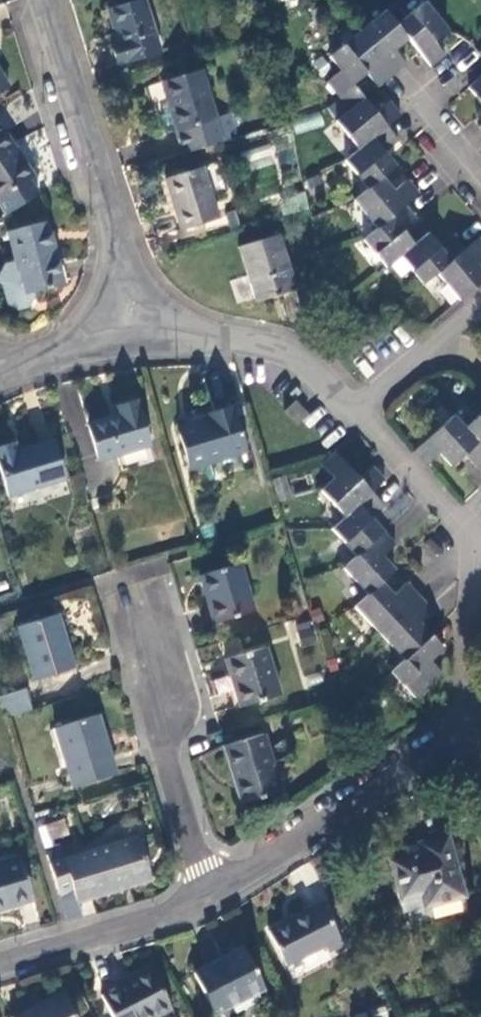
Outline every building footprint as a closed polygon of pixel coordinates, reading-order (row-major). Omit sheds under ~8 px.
[(143,0),(136,0),(107,9),(117,40),(110,43),(116,64),(159,50),(143,0)] [(403,38),(415,53),(426,67),(441,54),(429,40),(443,29),(419,2),(392,25),(403,38)] [(354,33),(388,74),(402,63),(390,49),(403,38),(392,25),(380,11),(354,33)] [(363,72),(374,86),(388,74),(354,33),(325,57),(337,70),(323,81),(326,82),(338,95),(350,85),(349,83),(363,72)] [(198,124),(216,118),(200,70),(152,85),(167,133),(198,124)] [(469,88),(480,101),(480,77),(469,88)] [(384,126),(398,114),(386,101),(372,113),(350,85),(338,95),(326,82),(323,81),(347,110),(333,121),(357,149),(358,150),(384,127),(384,126)] [(198,124),(204,146),(237,135),(230,113),(216,118),(198,124)] [(396,141),(384,127),(358,150),(357,149),(343,161),(366,188),(381,176),(394,165),(383,151),(396,141)] [(5,213),(38,191),(29,177),(32,176),(0,128),(0,205),(5,213)] [(218,216),(202,165),(164,176),(181,229),(218,216)] [(392,190),(381,176),(366,188),(352,200),(375,227),(376,228),(404,205),(417,192),(406,179),(392,190)] [(415,218),(404,205),(376,228),(375,227),(362,239),(385,266),(399,255),(412,243),(401,230),(415,218)] [(35,290),(66,281),(47,218),(8,230),(17,259),(6,263),(0,274),(0,282),(3,284),(9,303),(20,309),(30,306),(36,294),(35,290)] [(296,286),(278,231),(236,245),(254,300),(296,286)] [(438,245),(426,232),(412,243),(399,255),(422,281),(435,271),(467,246),(478,237),(477,235),(463,247),(452,234),(438,245)] [(458,297),(480,279),(480,267),(475,261),(480,256),(480,240),(478,237),(467,246),(435,271),(458,297)] [(296,402),(285,412),(297,425),(308,415),(296,402)] [(149,447),(136,403),(117,408),(119,415),(88,424),(99,462),(149,447)] [(245,451),(231,406),(205,414),(206,420),(178,429),(190,468),(245,451)] [(463,429),(480,449),(480,413),(463,429)] [(425,465),(436,455),(448,467),(461,455),(473,468),(480,461),(480,449),(463,429),(451,416),(412,451),(425,465)] [(7,497),(64,481),(53,442),(16,454),(13,443),(0,447),(0,474),(7,497)] [(333,453),(325,461),(319,466),(332,479),(319,492),(343,517),(369,493),(371,491),(372,492),(384,481),(370,468),(357,480),(333,453)] [(382,507),(369,493),(343,517),(332,527),(330,530),(354,555),(381,530),(370,518),(382,507)] [(394,545),(381,530),(354,555),(343,566),(341,568),(365,594),(378,581),(380,580),(381,581),(392,571),(380,558),(394,545)] [(256,610),(242,563),(201,576),(215,624),(256,610)] [(392,596),(378,581),(365,594),(357,603),(353,606),(379,633),(417,597),(405,584),(392,596)] [(430,611),(417,597),(379,633),(403,659),(428,635),(417,623),(430,611)] [(73,668),(55,614),(17,627),(34,680),(73,668)] [(309,629),(297,633),(301,647),(313,643),(309,629)] [(440,649),(428,635),(403,659),(389,673),(414,699),(439,674),(428,662),(440,649)] [(282,693),(267,647),(225,659),(240,707),(282,693)] [(0,696),(0,701),(5,718),(31,710),(24,688),(0,696)] [(115,773),(96,714),(54,727),(72,786),(115,773)] [(280,790),(262,733),(221,746),(239,803),(280,790)] [(65,817),(37,826),(43,847),(71,838),(65,817)] [(399,857),(417,894),(421,894),(424,906),(462,897),(445,835),(418,842),(420,851),(404,856),(399,857)] [(60,850),(46,854),(59,895),(72,891),(75,901),(150,878),(137,837),(64,860),(60,850)] [(402,847),(404,856),(420,851),(418,842),(402,847)] [(58,843),(44,847),(46,854),(60,850),(58,843)] [(20,856),(0,862),(0,910),(33,901),(20,856)] [(398,898),(417,894),(399,857),(388,860),(398,898)] [(401,912),(424,906),(417,894),(398,898),(401,912)] [(342,943),(323,902),(268,928),(286,965),(326,945),(328,950),(342,943)] [(212,1016),(263,990),(241,948),(191,974),(212,1016)] [(151,970),(101,996),(112,1016),(154,1016),(171,1008),(151,970)] [(63,992),(15,1016),(76,1016),(63,992)]
